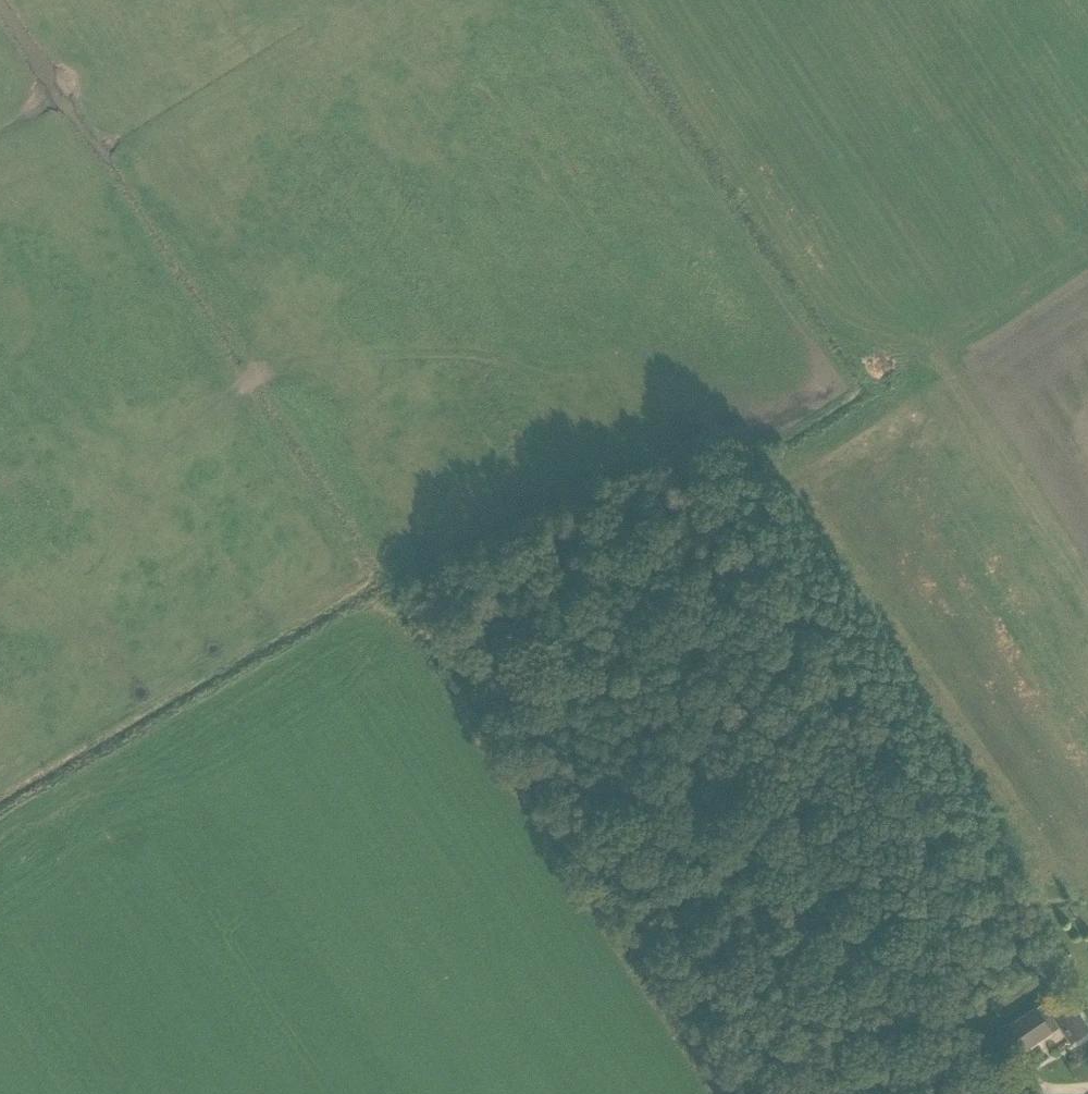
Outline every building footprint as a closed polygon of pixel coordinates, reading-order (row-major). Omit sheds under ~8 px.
[(1049,1016),(1041,1004),(1009,1026),(1011,1030),(993,1042),(1011,1068),(1030,1056),(1026,1051),(1052,1033),(1052,1032),(1060,1026),(1071,1042),(1087,1031),(1087,1027),(1071,1002),(1049,1016)]
